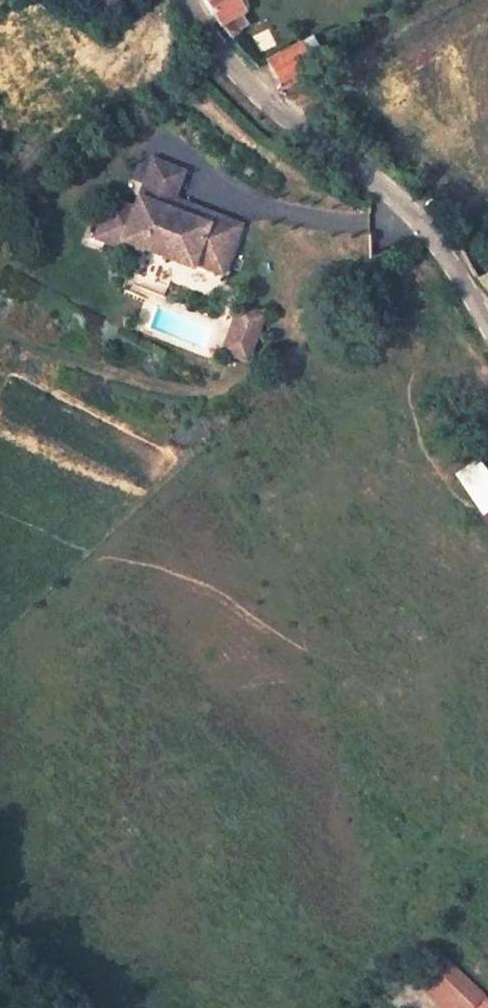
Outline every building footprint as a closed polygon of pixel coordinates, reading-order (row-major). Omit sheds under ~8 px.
[(102,13),(113,0),(87,0),(102,13)] [(234,39),(228,24),(238,18),(228,0),(198,0),(227,40),(234,39)] [(299,47),(266,65),(277,85),(310,67),(299,47)] [(140,184),(167,195),(175,173),(149,163),(140,184)] [(134,254),(166,267),(168,262),(212,278),(231,227),(202,216),(198,227),(197,226),(161,212),(167,195),(140,184),(133,201),(128,199),(122,212),(101,203),(86,242),(112,252),(116,241),(136,249),(134,254)] [(480,281),(487,293),(487,277),(480,281)] [(261,322),(233,311),(229,320),(257,331),(261,322)] [(242,368),(257,331),(229,320),(215,357),(242,368)] [(487,511),(487,480),(476,460),(451,474),(477,517),(487,511)] [(412,985),(435,1007),(477,1007),(487,997),(487,995),(445,953),(412,985)] [(477,1007),(487,1007),(487,997),(477,1007)]
